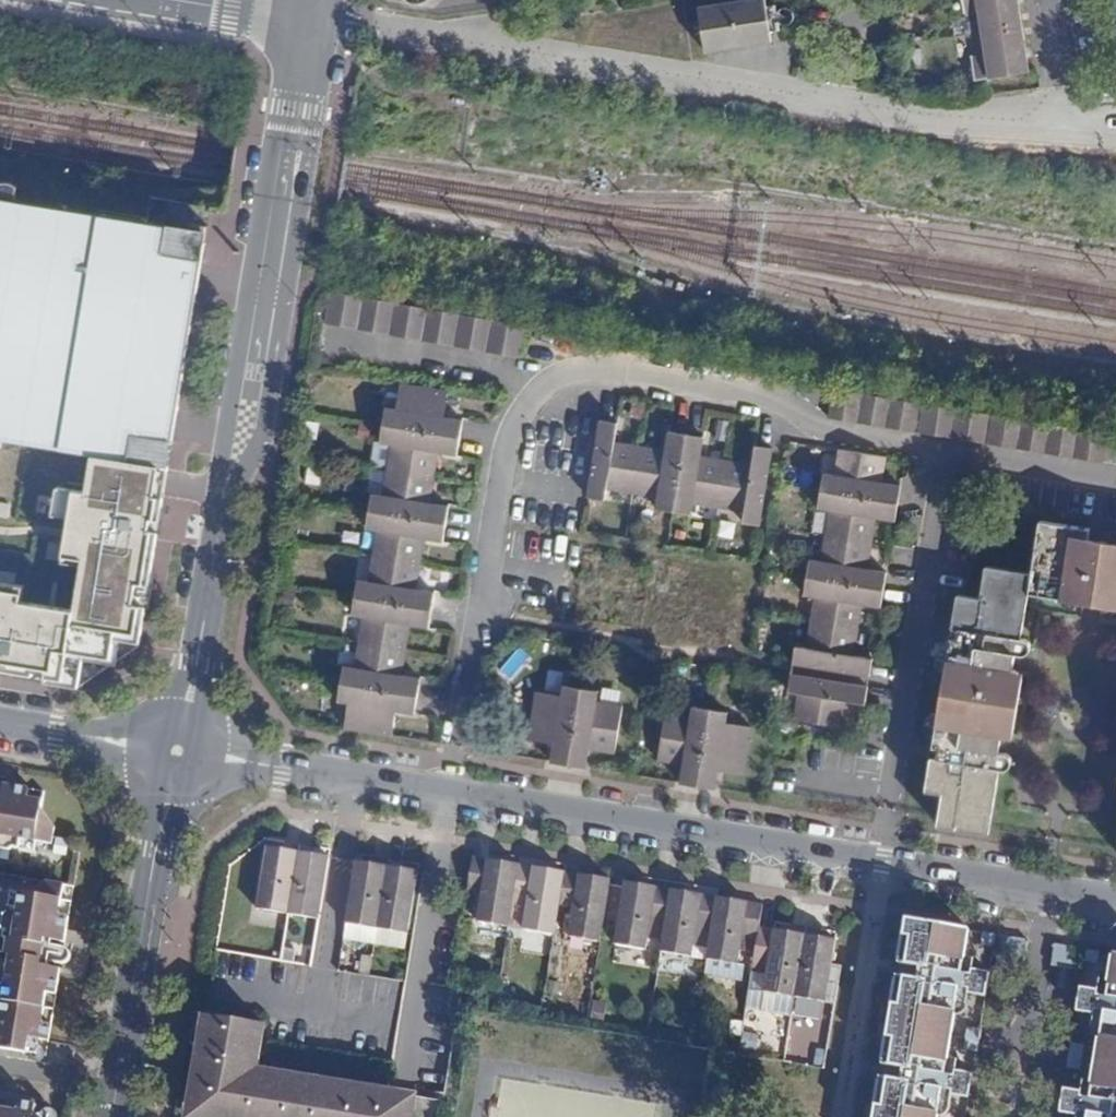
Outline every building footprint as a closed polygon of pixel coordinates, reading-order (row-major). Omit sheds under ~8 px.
[(703,32),(706,51),(772,41),(765,0),(742,0),(699,7),(702,25),(702,26),(702,32),(703,32)] [(982,32),(1022,25),(1018,0),(962,0),(964,14),(965,14),(965,12),(978,10),(982,32)] [(1029,71),(1022,26),(1022,25),(982,32),(985,54),(972,56),(971,54),(970,55),(974,80),(1029,71)] [(203,254),(211,207),(167,200),(163,224),(146,221),(16,200),(18,184),(17,184),(0,181),(0,439),(93,454),(168,467),(199,279),(203,254)] [(526,323),(331,289),(325,322),(521,356),(526,323)] [(386,407),(383,424),(460,437),(463,419),(444,416),(448,390),(401,383),(397,408),(386,407)] [(862,393),(833,388),(829,417),(857,422),(862,393)] [(862,393),(857,422),(886,427),(891,398),(862,393)] [(891,398),(886,427),(915,431),(919,403),(891,398)] [(919,403),(915,431),(987,443),(992,415),(919,403)] [(1021,419),(992,415),(987,443),(1017,448),(1021,419)] [(1021,419),(1017,448),(1045,453),(1049,423),(1021,419)] [(632,492),(640,446),(613,441),(616,422),(600,420),(588,497),(605,499),(607,488),(632,492)] [(1049,423),(1045,453),(1074,458),(1078,428),(1049,423)] [(387,468),(387,469),(434,476),(438,451),(457,454),(460,437),(383,424),(381,441),(391,442),(387,468)] [(1078,428),(1074,458),(1102,462),(1107,433),(1078,428)] [(640,446),(632,492),(633,492),(658,497),(657,508),(674,510),(686,433),(669,430),(666,450),(640,446)] [(686,433),(674,510),(690,514),(693,502),(718,507),(719,507),(726,459),(700,455),(704,436),(686,433)] [(726,459),(719,507),(744,511),(743,522),(760,525),(772,448),(755,445),(752,464),(726,459)] [(821,490),(898,503),(901,485),(882,483),(886,457),(839,449),(835,475),(823,473),(821,490)] [(168,467),(93,454),(87,492),(57,487),(53,515),(70,518),(63,562),(83,565),(76,610),(22,602),(25,586),(0,582),(0,674),(78,687),(138,647),(168,467)] [(372,493),(369,510),(446,523),(449,505),(430,502),(434,476),(387,469),(383,495),(372,493)] [(895,520),(898,503),(821,490),(818,507),(829,509),(825,535),(871,543),(876,517),(895,520)] [(373,555),(420,563),(424,537),(443,540),(446,523),(369,510),(366,527),(377,529),(373,555)] [(1110,550),(1110,548),(1108,544),(1106,542),(1103,541),(1099,541),(1096,543),(1094,546),(1094,548),(1087,547),(1090,528),(1040,520),(1031,573),(987,566),(981,597),(958,594),(952,627),(959,628),(958,638),(951,637),(933,747),(940,747),(938,758),(931,756),(926,789),(943,792),(938,825),(989,833),(999,768),(1003,769),(1007,768),(1010,766),(1012,763),(1012,758),(1010,754),(1007,752),(999,751),(1001,735),(1005,736),(1016,670),(1012,669),(1015,653),(1023,655),(1026,654),(1029,651),(1031,647),(1030,642),(1028,639),(1026,638),(1021,637),(1029,592),(1062,597),(1062,595),(1115,604),(1115,551),(1110,550)] [(867,569),(871,543),(825,535),(825,536),(820,561),(809,559),(807,576),(883,589),(886,572),(867,569)] [(358,579),(355,596),(432,609),(435,592),(416,588),(420,563),(373,555),(368,581),(358,579)] [(881,606),(883,589),(807,576),(804,594),(815,595),(810,621),(858,629),(862,603),(881,606)] [(359,641),(406,649),(410,623),(429,626),(432,609),(355,596),(352,613),(363,615),(359,641)] [(853,656),(858,629),(810,621),(810,622),(806,647),(795,645),(793,662),(870,675),(872,659),(853,656)] [(343,666),(341,682),(418,695),(420,678),(402,675),(406,649),(359,641),(354,667),(343,666)] [(868,686),(791,673),(788,690),(799,693),(795,718),(842,726),(846,700),(865,703),(868,686)] [(349,701),(344,728),(391,736),(396,709),(415,712),(418,695),(341,682),(338,700),(349,701)] [(559,762),(558,767),(575,770),(588,693),(570,690),(568,701),(543,697),(535,744),(561,748),(559,762)] [(588,693),(575,770),(592,773),(593,768),(595,753),(621,757),(629,711),(603,707),(605,696),(588,693)] [(690,783),(689,788),(706,791),(719,714),(701,711),(700,722),(673,718),(666,765),(692,769),(690,783)] [(706,791),(723,794),(724,789),(726,775),(752,779),(760,731),(734,727),(736,717),(719,714),(706,791)] [(18,849),(19,841),(35,843),(52,845),(54,827),(40,806),(41,800),(26,797),(28,788),(3,784),(0,801),(0,846),(18,849)] [(26,797),(41,800),(43,790),(28,788),(26,797)] [(19,841),(18,849),(33,851),(35,843),(19,841)] [(298,856),(299,852),(268,847),(267,851),(298,856)] [(289,914),(298,856),(267,851),(258,909),(289,914)] [(330,857),(299,852),(298,856),(329,861),(330,857)] [(329,861),(298,856),(289,914),(320,919),(329,861)] [(487,860),(473,858),(470,880),(468,893),(473,893),(471,906),(478,907),(476,922),(509,927),(514,900),(519,870),(486,865),(487,860)] [(519,865),(487,860),(486,865),(519,870),(519,865)] [(387,871),(388,866),(357,861),(356,866),(387,871)] [(519,865),(519,870),(514,900),(526,902),(522,929),(555,934),(559,908),(564,878),(531,873),(532,867),(519,865)] [(387,871),(356,866),(347,924),(378,929),(387,871)] [(419,871),(388,866),(387,871),(418,876),(419,871)] [(565,873),(532,867),(531,873),(564,878),(565,873)] [(418,876),(387,871),(378,929),(408,934),(418,876)] [(579,875),(565,873),(564,878),(559,908),(572,910),(567,937),(600,943),(610,887),(578,881),(579,875)] [(611,880),(579,875),(578,881),(610,887),(611,880)] [(19,893),(17,909),(8,908),(2,939),(12,940),(9,957),(0,955),(0,987),(4,987),(0,1011),(0,1048),(27,1052),(29,1039),(48,1042),(51,1024),(42,1023),(46,994),(56,996),(60,969),(41,966),(46,940),(64,943),(68,918),(58,916),(61,900),(64,884),(45,881),(30,895),(19,893)] [(657,888),(626,883),(625,889),(656,893),(657,888)] [(656,893),(625,889),(616,945),(647,950),(651,922),(666,924),(671,896),(672,890),(657,888),(656,893)] [(702,895),(672,890),(671,896),(701,901),(702,895)] [(17,909),(19,893),(10,892),(8,908),(17,909)] [(701,901),(671,896),(666,924),(662,952),(692,957),(697,929),(712,931),(716,903),(717,897),(702,895),(701,901)] [(749,903),(717,897),(716,903),(748,908),(749,903)] [(71,902),(61,900),(58,916),(68,918),(71,902)] [(748,908),(716,903),(712,931),(707,960),(738,965),(742,937),(758,940),(760,928),(763,905),(749,903),(748,908)] [(968,929),(905,919),(898,964),(919,967),(928,969),(930,957),(939,959),(962,963),(965,944),(968,929)] [(896,928),(884,926),(881,948),(893,950),(896,928)] [(762,993),(795,998),(804,942),(772,937),(773,930),(760,928),(758,940),(753,967),(766,969),(762,993)] [(772,937),(804,942),(805,935),(773,930),(772,937)] [(994,934),(983,932),(981,945),(992,947),(994,934)] [(804,942),(835,947),(836,940),(805,935),(804,942)] [(1021,972),(1026,939),(1000,935),(995,968),(1021,972)] [(2,939),(0,954),(0,955),(9,957),(12,940),(2,939)] [(826,1003),(832,966),(835,947),(804,942),(795,998),(826,1003)] [(928,969),(919,967),(917,982),(925,984),(921,1009),(931,1010),(935,985),(943,987),(956,989),(955,1003),(953,1014),(952,1020),(955,1019),(959,1017),(962,1014),(964,1011),(965,1008),(966,1004),(967,996),(984,998),(988,974),(971,970),(973,955),(972,952),(972,950),(971,948),(968,945),(965,944),(962,963),(959,974),(937,970),(939,959),(930,957),(928,969)] [(1097,964),(1099,951),(1086,949),(1084,962),(1097,964)] [(738,965),(707,960),(705,976),(742,982),(744,966),(738,965)] [(1106,997),(1108,987),(1110,971),(1107,971),(1105,972),(1103,973),(1101,975),(1100,977),(1099,979),(1097,991),(1080,988),(1076,1011),(1093,1014),(1091,1022),(1090,1027),(1091,1029),(1092,1032),(1092,1033),(1094,1035),(1096,1037),(1099,1037),(1101,1026),(1103,1013),(1115,1015),(1115,998),(1106,997)] [(925,984),(917,982),(895,979),(882,1064),(903,1068),(911,1069),(913,1059),(922,1060),(945,1064),(948,1045),(952,1020),(953,1014),(931,1010),(921,1009),(925,984)] [(956,989),(943,987),(941,1001),(955,1003),(956,989)] [(51,1024),(56,996),(46,994),(42,1023),(51,1024)] [(1115,1025),(1115,1015),(1103,1013),(1101,1026),(1115,1028),(1115,1025)] [(206,1014),(200,1048),(212,1049),(209,1066),(206,1086),(203,1103),(213,1105),(211,1115),(225,1116),(297,1116),(303,1077),(275,1072),(273,1081),(257,1078),(258,1070),(250,1069),(252,1054),(260,1056),(265,1024),(208,1015),(206,1014)] [(880,1028),(868,1027),(864,1048),(876,1050),(880,1028)] [(979,1030),(967,1028),(963,1050),(974,1052),(979,1030)] [(1099,1037),(1093,1072),(1091,1088),(1114,1091),(1115,1092),(1115,1040),(1099,1037)] [(1083,1046),(1071,1044),(1067,1068),(1079,1070),(1083,1046)] [(903,1068),(901,1083),(909,1084),(905,1109),(915,1111),(918,1086),(925,1087),(942,1090),(939,1103),(938,1115),(937,1116),(947,1116),(948,1115),(949,1109),(951,1096),(968,1099),(968,1096),(970,1086),(972,1074),(955,1072),(957,1056),(956,1053),(956,1051),(954,1049),(951,1047),(948,1045),(945,1064),(943,1074),(920,1070),(922,1060),(913,1059),(911,1069),(903,1068)] [(209,1066),(198,1065),(194,1084),(206,1086),(209,1066)] [(1114,1091),(1112,1102),(1088,1098),(1091,1088),(1093,1072),(1090,1074),(1088,1075),(1086,1076),(1084,1077),(1082,1080),(1080,1092),(1063,1090),(1061,1100),(1060,1110),(1059,1114),(1073,1116),(1087,1116),(1087,1114),(1102,1116),(1107,1116),(1115,1116),(1115,1092),(1114,1091)] [(312,1079),(303,1077),(297,1116),(305,1116),(312,1079)] [(403,1116),(393,1114),(394,1104),(385,1103),(377,1101),(356,1098),(340,1095),(342,1084),(312,1079),(305,1116),(403,1116)] [(938,1115),(915,1111),(905,1109),(909,1084),(901,1083),(879,1079),(873,1116),(937,1116),(938,1115)] [(377,1101),(379,1089),(358,1086),(356,1098),(377,1101)] [(942,1090),(925,1087),(923,1101),(939,1103),(942,1090)] [(35,1104),(18,1101),(16,1111),(0,1108),(0,1116),(33,1116),(35,1104)]
